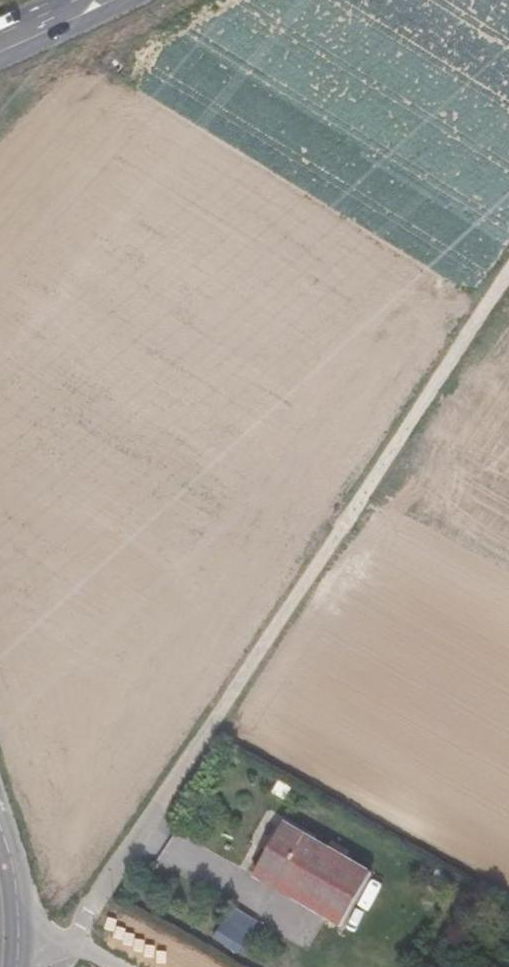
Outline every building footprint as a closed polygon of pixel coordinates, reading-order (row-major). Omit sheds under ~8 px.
[(342,900),(374,847),(283,795),(252,848),(342,900)] [(216,936),(240,952),(260,922),(236,906),(216,936)]
